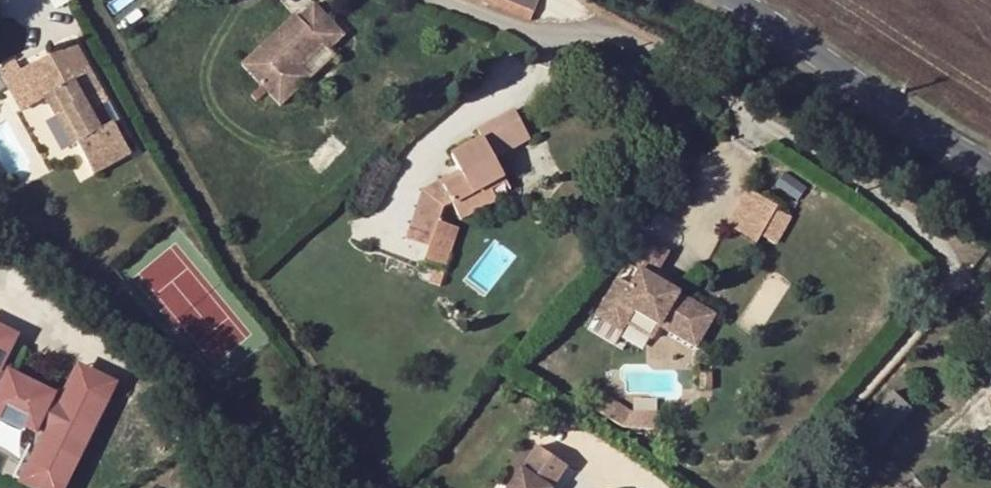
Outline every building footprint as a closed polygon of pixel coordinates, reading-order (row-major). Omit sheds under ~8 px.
[(529,18),(536,0),(486,0),(529,18)] [(302,67),(325,45),(330,50),(348,31),(338,20),(334,23),(315,3),(299,18),(295,15),(242,66),(280,107),(312,77),(302,67)] [(109,102),(74,41),(37,63),(54,91),(44,97),(45,98),(54,114),(64,108),(82,139),(78,142),(94,172),(130,151),(113,121),(101,128),(92,112),(104,106),(109,102)] [(312,77),(336,55),(330,50),(325,45),(302,67),(312,77)] [(54,91),(37,63),(32,65),(18,73),(35,103),(45,98),(44,97),(54,91)] [(745,87),(738,83),(734,90),(741,94),(745,87)] [(113,121),(104,106),(92,112),(101,128),(113,121)] [(64,108),(54,114),(73,145),(78,142),(82,139),(64,108)] [(473,195),(489,186),(504,178),(493,157),(530,137),(514,109),(477,128),(484,139),(454,155),(461,168),(465,174),(443,186),(440,181),(422,190),(405,240),(429,248),(424,262),(434,265),(429,282),(440,286),(459,229),(439,222),(444,207),(452,203),(459,215),(479,204),(473,195)] [(465,174),(461,168),(439,179),(443,186),(465,174)] [(498,201),(489,186),(473,195),(479,204),(459,215),(462,221),(498,201)] [(731,226),(779,247),(795,211),(746,190),(731,226)] [(14,222),(5,214),(0,219),(0,234),(2,236),(14,222)] [(716,315),(654,278),(668,252),(643,237),(627,264),(639,271),(631,286),(618,278),(595,316),(622,332),(634,312),(660,327),(660,328),(683,341),(690,328),(704,336),(716,315)] [(704,336),(690,328),(683,341),(696,348),(704,336)] [(16,337),(0,329),(0,369),(16,337)] [(96,422),(114,385),(78,367),(60,404),(96,422)] [(712,390),(712,373),(700,373),(700,390),(712,390)] [(8,374),(6,379),(0,376),(0,414),(2,409),(29,422),(25,428),(35,433),(38,426),(47,431),(43,439),(79,456),(96,422),(60,404),(51,400),(54,396),(8,374)] [(892,394),(861,430),(879,446),(911,410),(892,394)] [(623,427),(632,412),(606,395),(596,410),(623,427)] [(65,485),(79,456),(43,439),(29,468),(65,485)] [(509,487),(552,487),(566,467),(537,447),(509,487)]
